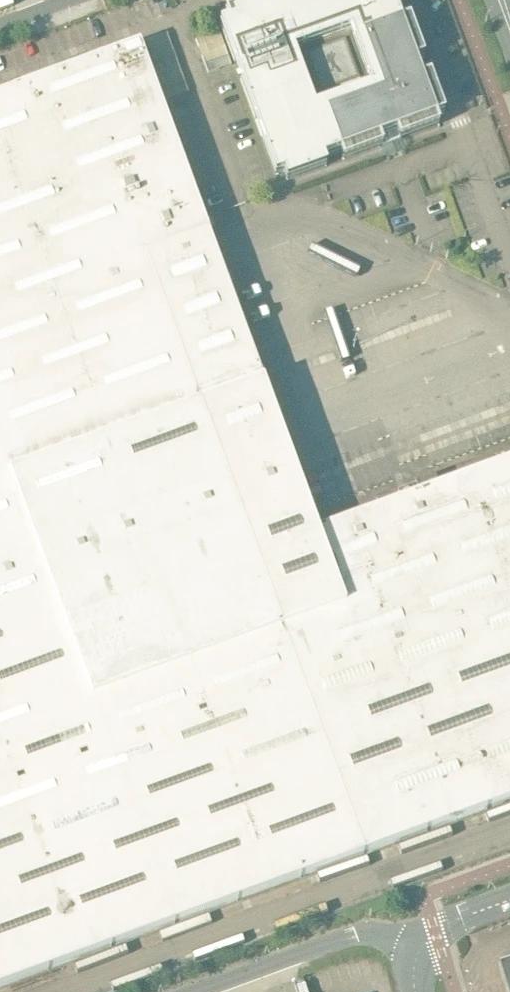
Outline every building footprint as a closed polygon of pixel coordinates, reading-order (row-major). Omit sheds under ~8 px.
[(225,12),(228,20),(219,23),(254,119),(275,176),(283,173),(286,181),(326,167),(323,158),(340,152),(343,161),(439,126),(436,117),(446,114),(431,74),(421,78),(415,61),(425,57),(411,18),(401,21),(395,5),(403,2),(402,0),(258,0),(225,12)] [(165,101),(187,93),(166,33),(143,41),(165,101)] [(139,42),(77,66),(76,64),(74,65),(75,66),(13,89),(13,87),(11,88),(11,90),(0,94),(0,986),(46,969),(47,971),(49,970),(48,968),(110,946),(110,948),(112,947),(112,945),(173,923),(174,925),(176,924),(176,922),(237,900),(237,901),(239,901),(239,899),(300,877),(300,878),(302,877),(302,876),(362,854),(363,855),(365,854),(365,853),(424,831),(425,832),(427,832),(426,830),(486,809),(486,810),(488,809),(488,808),(509,800),(509,460),(498,464),(497,462),(495,463),(496,465),(438,487),(434,476),(414,483),(418,494),(377,509),(377,507),(375,507),(375,509),(317,530),(304,495),(307,494),(306,492),(303,493),(290,457),(293,456),(293,455),(290,456),(276,420),(279,418),(279,417),(276,418),(263,383),(266,382),(265,380),(262,381),(249,345),(252,344),(251,342),(248,343),(235,308),(238,306),(238,305),(234,306),(221,271),(225,269),(224,268),(221,269),(215,254),(208,233),(211,231),(210,229),(207,231),(194,194),(196,194),(195,192),(193,192),(180,157),(182,156),(181,154),(180,155),(167,119),(168,118),(168,116),(166,117),(153,81),(155,81),(154,79),(152,79),(139,42)]
